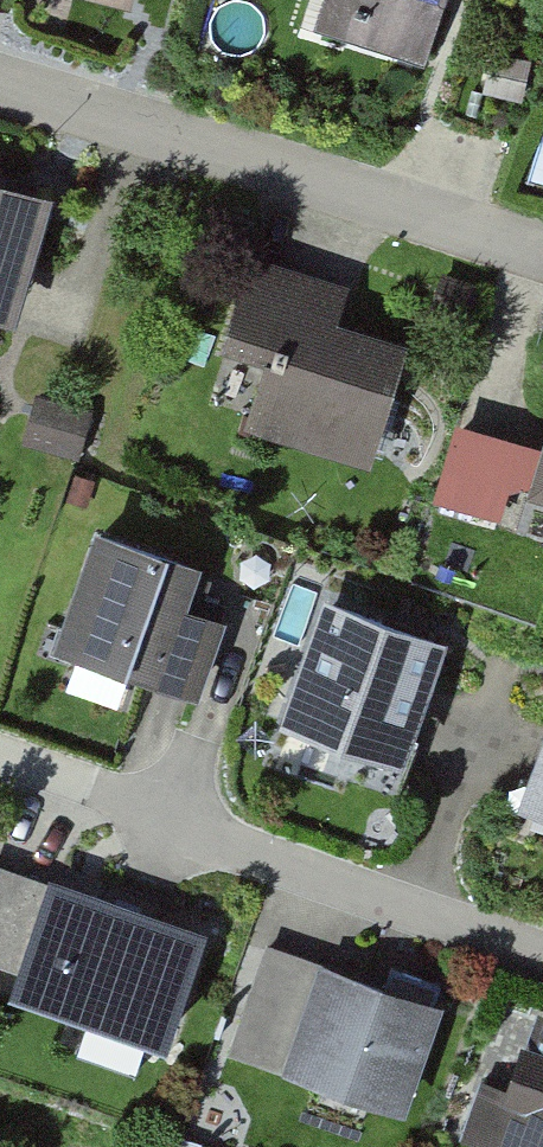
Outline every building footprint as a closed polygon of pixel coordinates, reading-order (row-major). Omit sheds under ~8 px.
[(315,23),(424,57),(442,0),(322,0),(315,23)] [(0,185),(0,319),(14,323),(49,199),(0,185)] [(355,288),(253,255),(222,347),(268,362),(248,421),(370,461),(408,347),(343,325),(355,288)] [(88,410),(36,394),(23,438),(75,454),(88,410)] [(456,416),(431,496),(499,517),(509,486),(542,496),(542,433),(540,442),(456,416)] [(201,558),(94,520),(53,639),(156,675),(178,683),(199,690),(226,615),(205,608),(186,601),(201,558)] [(450,641),(322,599),(279,729),(406,772),(450,641)] [(516,817),(542,826),(542,730),(516,817)] [(0,869),(0,964),(20,971),(13,991),(167,1046),(209,929),(48,872),(43,884),(0,869)] [(442,1006),(265,946),(229,1053),(406,1113),(442,1006)] [(486,1076),(464,1143),(478,1146),(542,1146),(542,1014),(532,1010),(509,1083),(486,1076)]
